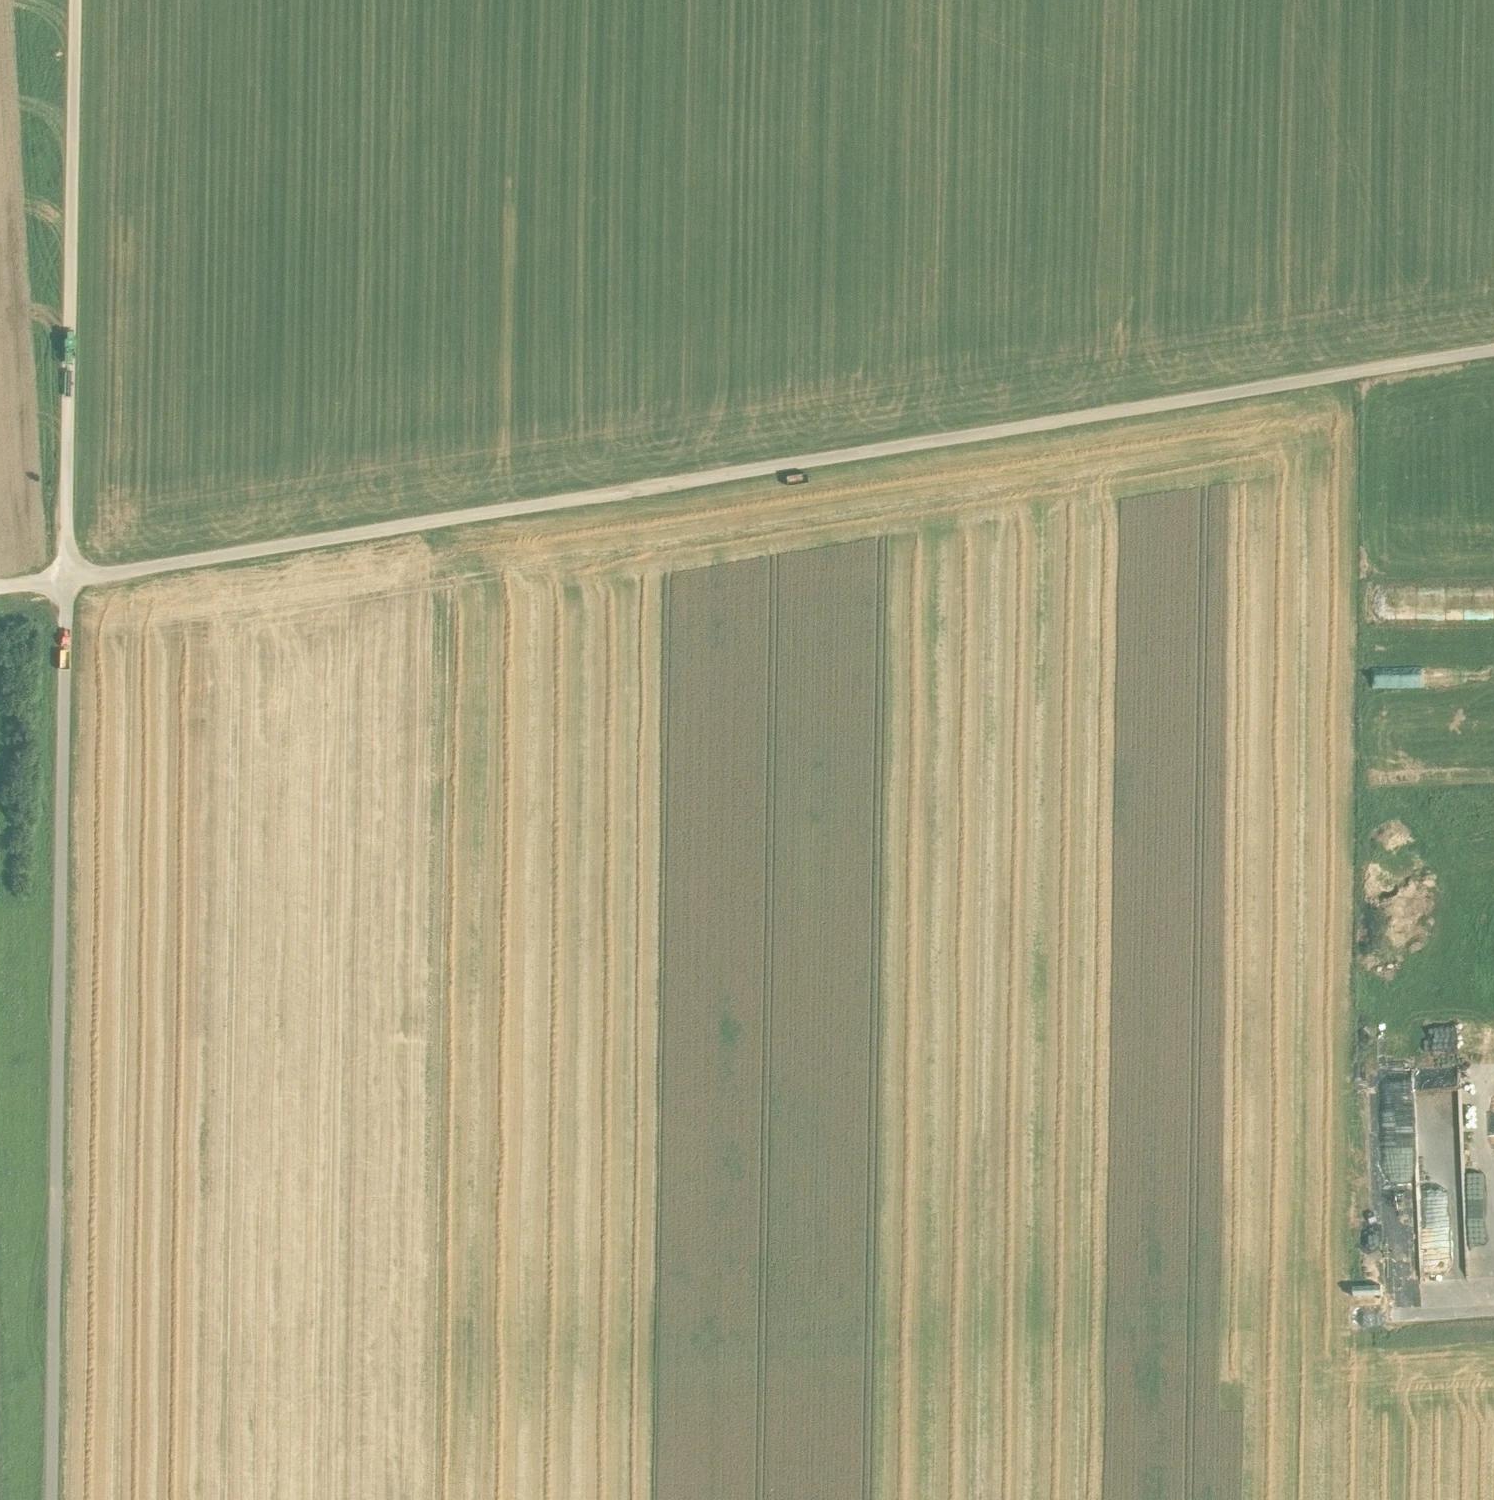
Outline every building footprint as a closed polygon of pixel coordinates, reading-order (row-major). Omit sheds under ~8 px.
[(1465,1219),(1462,1068),(1416,1069),(1419,1220),(1465,1219)]
